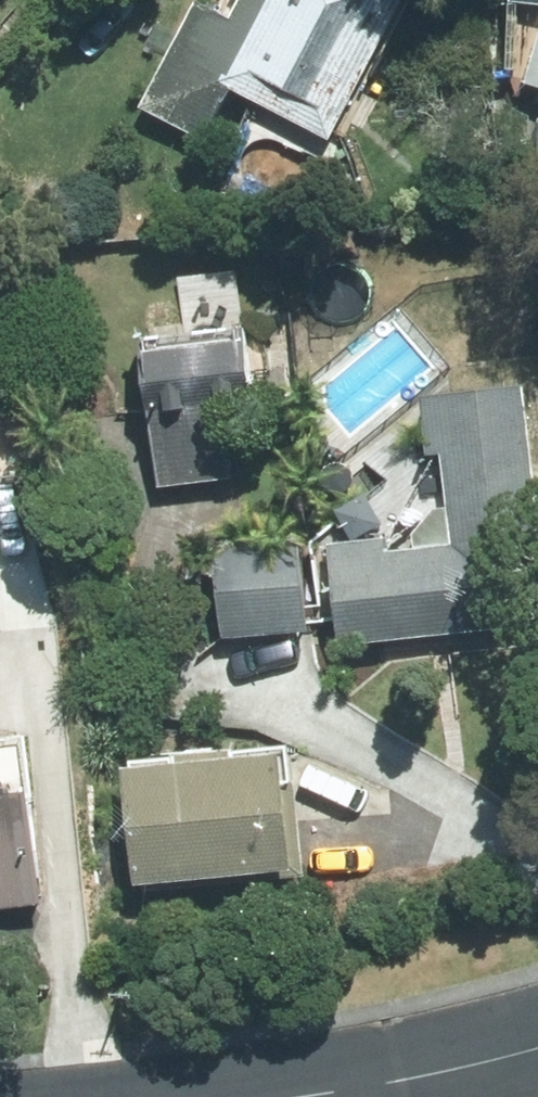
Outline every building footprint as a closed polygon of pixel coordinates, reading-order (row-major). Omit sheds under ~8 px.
[(404,0),(244,0),(236,16),(203,0),(197,0),(142,107),(206,141),(233,88),(331,140),(404,0)] [(526,82),(537,86),(537,44),(526,82)] [(158,487),(234,478),(225,404),(254,400),(248,340),(144,351),(158,487)] [(525,386),(421,397),(428,456),(440,455),(450,545),(389,552),(388,537),(329,544),(340,646),(537,624),(537,503),(525,386)] [(308,629),(300,536),(213,544),(222,637),(308,629)] [(12,575),(46,571),(42,542),(9,546),(12,575)] [(14,622),(11,591),(0,593),(0,623),(14,622)] [(50,904),(37,791),(28,792),(20,734),(0,737),(0,910),(50,904)] [(142,891),(305,878),(293,746),(130,761),(142,891)]
